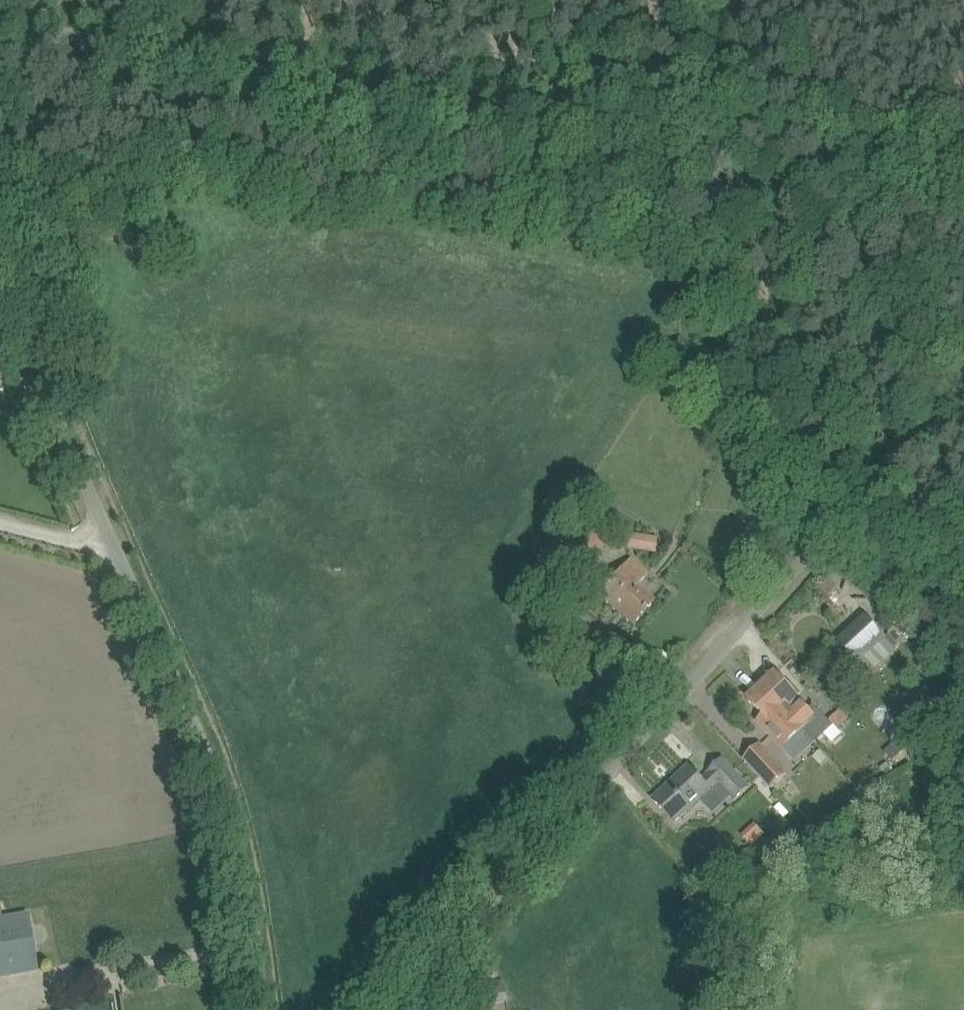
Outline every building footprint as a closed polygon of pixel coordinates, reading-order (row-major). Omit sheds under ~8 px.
[(579,526),(563,544),(556,537),(546,549),(578,577),(604,547),(579,526)] [(623,533),(620,547),(655,553),(657,539),(623,533)] [(598,594),(620,613),(636,626),(656,601),(638,586),(649,573),(629,556),(598,594)] [(841,641),(857,658),(886,631),(870,613),(841,641)] [(778,675),(764,687),(802,730),(804,732),(805,732),(816,746),(836,729),(815,705),(814,706),(815,708),(811,712),(778,675)] [(802,730),(764,687),(750,699),(765,716),(759,722),(784,750),(804,732),(802,730)] [(940,719),(927,730),(935,739),(947,729),(940,719)] [(898,741),(885,752),(892,761),(905,749),(898,741)] [(746,759),(772,788),(787,774),(762,745),(746,759)] [(655,799),(676,822),(689,811),(690,813),(722,784),(736,800),(750,787),(724,759),(711,772),(712,773),(704,780),(691,766),(655,799)] [(754,824),(742,836),(751,846),(764,834),(754,824)] [(11,974),(38,970),(28,913),(0,918),(0,976),(11,974)] [(473,988),(478,1008),(509,1000),(504,980),(473,988)]
